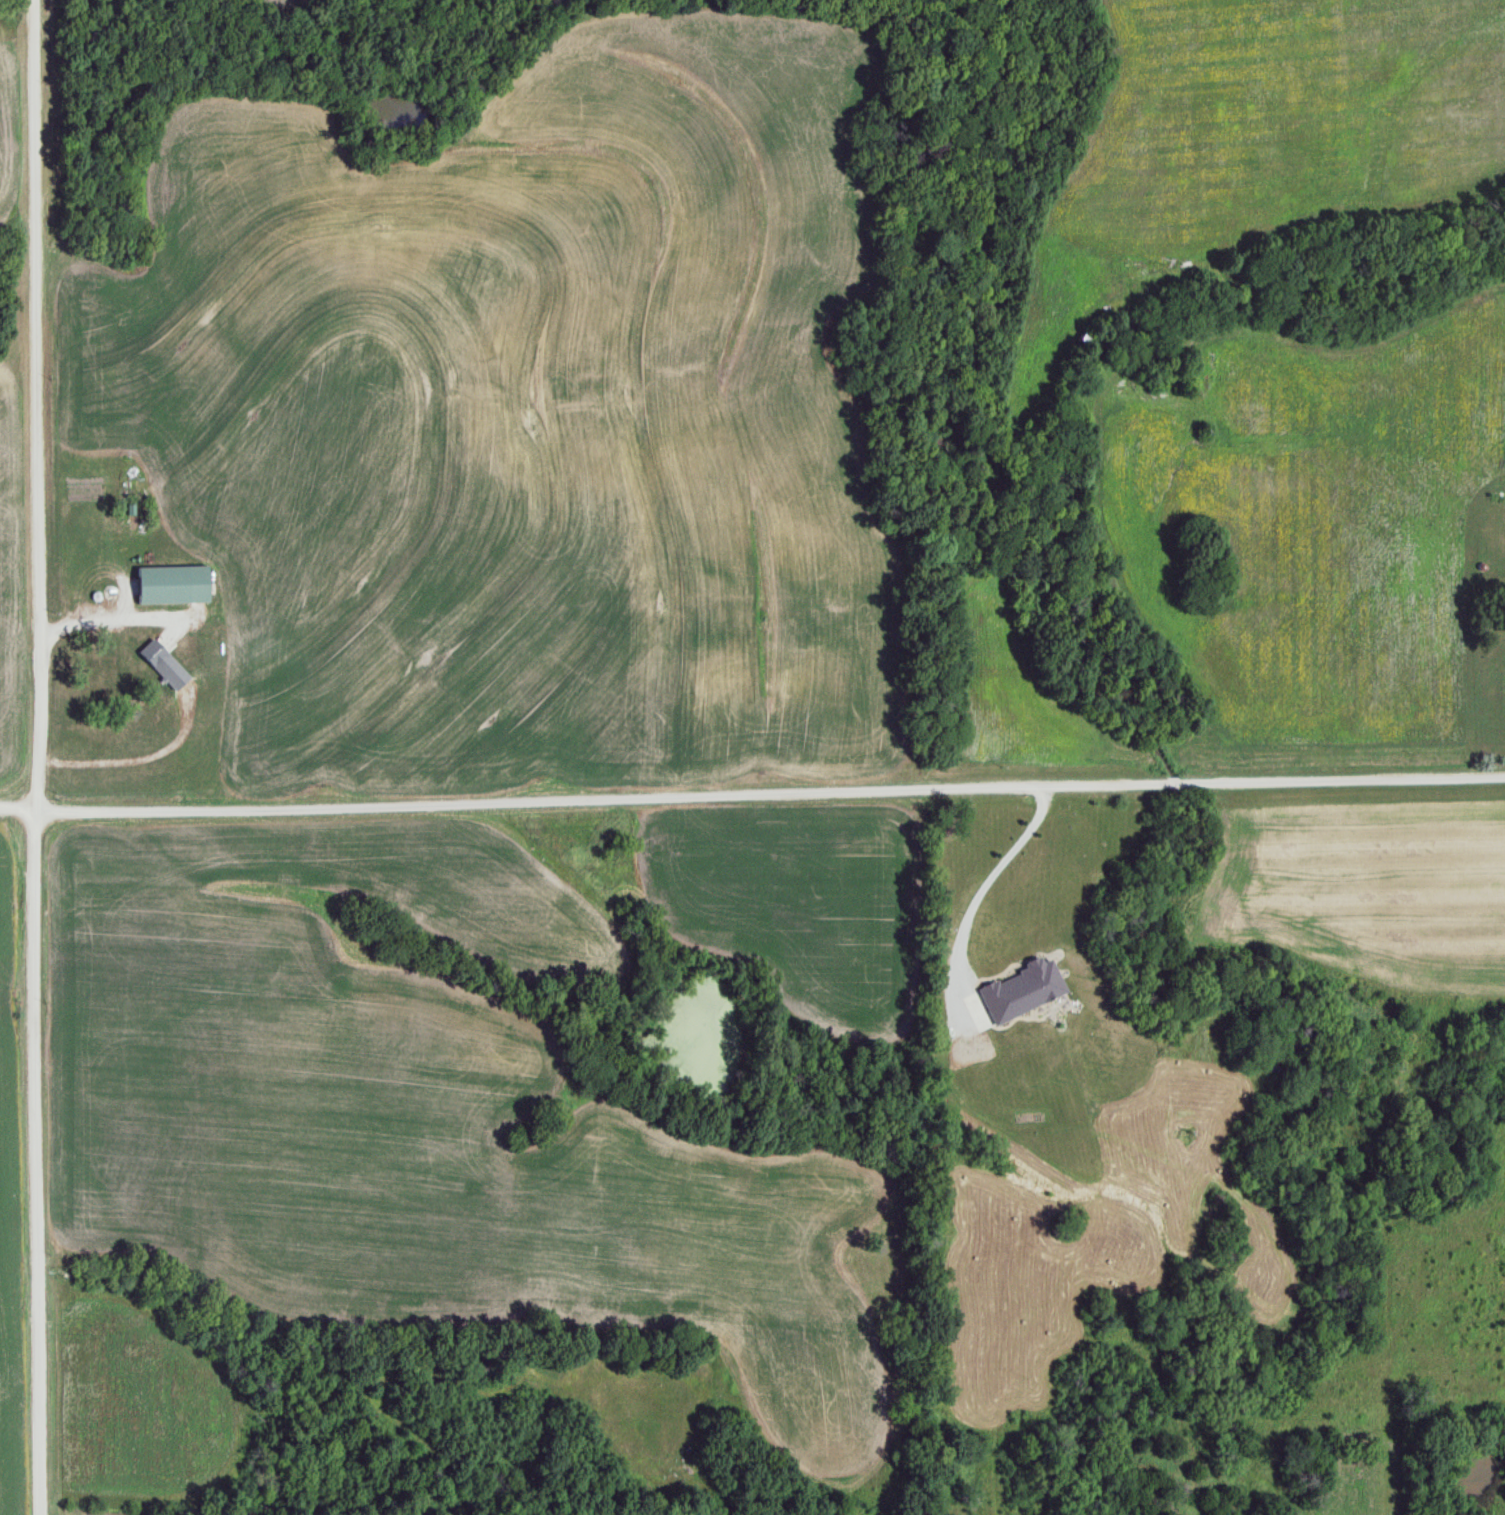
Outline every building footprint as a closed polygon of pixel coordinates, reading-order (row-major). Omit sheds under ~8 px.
[(131,566),(131,602),(207,601),(206,564),(131,566)] [(134,650),(169,692),(186,677),(151,636),(134,650)]
